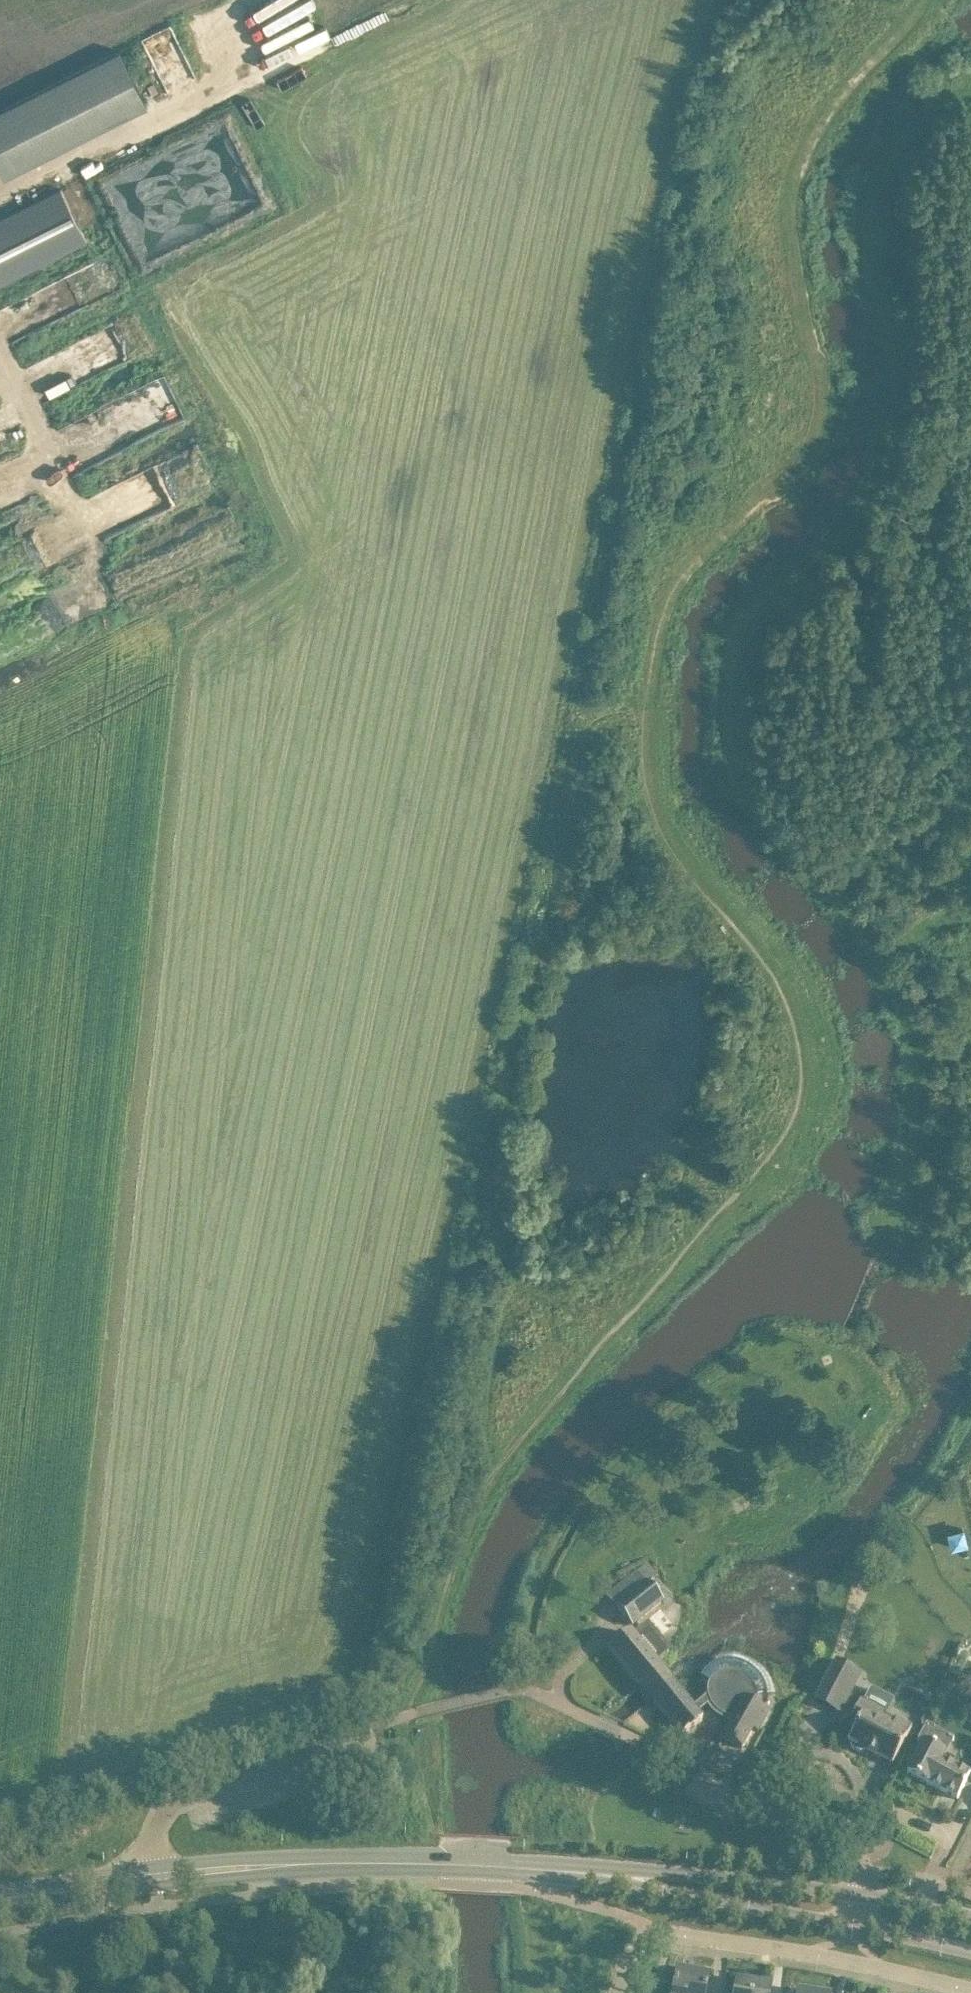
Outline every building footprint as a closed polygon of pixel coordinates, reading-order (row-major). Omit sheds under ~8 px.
[(148,105),(122,48),(0,103),(0,172),(148,105)] [(86,239),(59,185),(0,214),(0,283),(86,239)] [(951,1546),(968,1541),(964,1526),(947,1530),(951,1546)] [(617,1608),(632,1627),(663,1601),(656,1593),(660,1589),(653,1581),(649,1584),(648,1582),(617,1608)] [(660,1609),(638,1627),(644,1634),(637,1641),(631,1633),(609,1650),(640,1687),(636,1690),(648,1705),(652,1701),(682,1737),(702,1720),(697,1714),(710,1703),(713,1706),(715,1710),(718,1712),(722,1715),(733,1720),(723,1738),(729,1742),(742,1749),(753,1730),(757,1732),(769,1711),(757,1705),(757,1700),(757,1696),(756,1692),(754,1688),(752,1685),(749,1682),(746,1679),(743,1677),(739,1675),(735,1674),(731,1673),(727,1673),(723,1674),(719,1675),(715,1677),(712,1680),(710,1683),(708,1687),(707,1691),(708,1695),(692,1708),(655,1662),(667,1652),(657,1639),(674,1625),(660,1609)] [(949,1628),(943,1633),(948,1638),(954,1634),(949,1628)] [(815,1701),(840,1714),(860,1675),(835,1661),(815,1701)] [(729,1742),(713,1767),(734,1777),(781,1706),(758,1694),(757,1696),(757,1700),(757,1705),(769,1711),(757,1732),(753,1730),(742,1749),(729,1742)] [(858,1723),(848,1742),(850,1744),(851,1749),(860,1753),(865,1751),(892,1766),(912,1728),(896,1720),(892,1727),(879,1720),(883,1713),(860,1701),(851,1720),(858,1723)] [(945,1752),(924,1741),(907,1773),(929,1784),(958,1799),(970,1774),(942,1760),(945,1752)] [(673,1992),(706,1992),(709,1978),(694,1975),(695,1972),(680,1969),(680,1972),(677,1972),(673,1992)] [(735,1992),(770,1992),(770,1988),(737,1983),(735,1992)]
